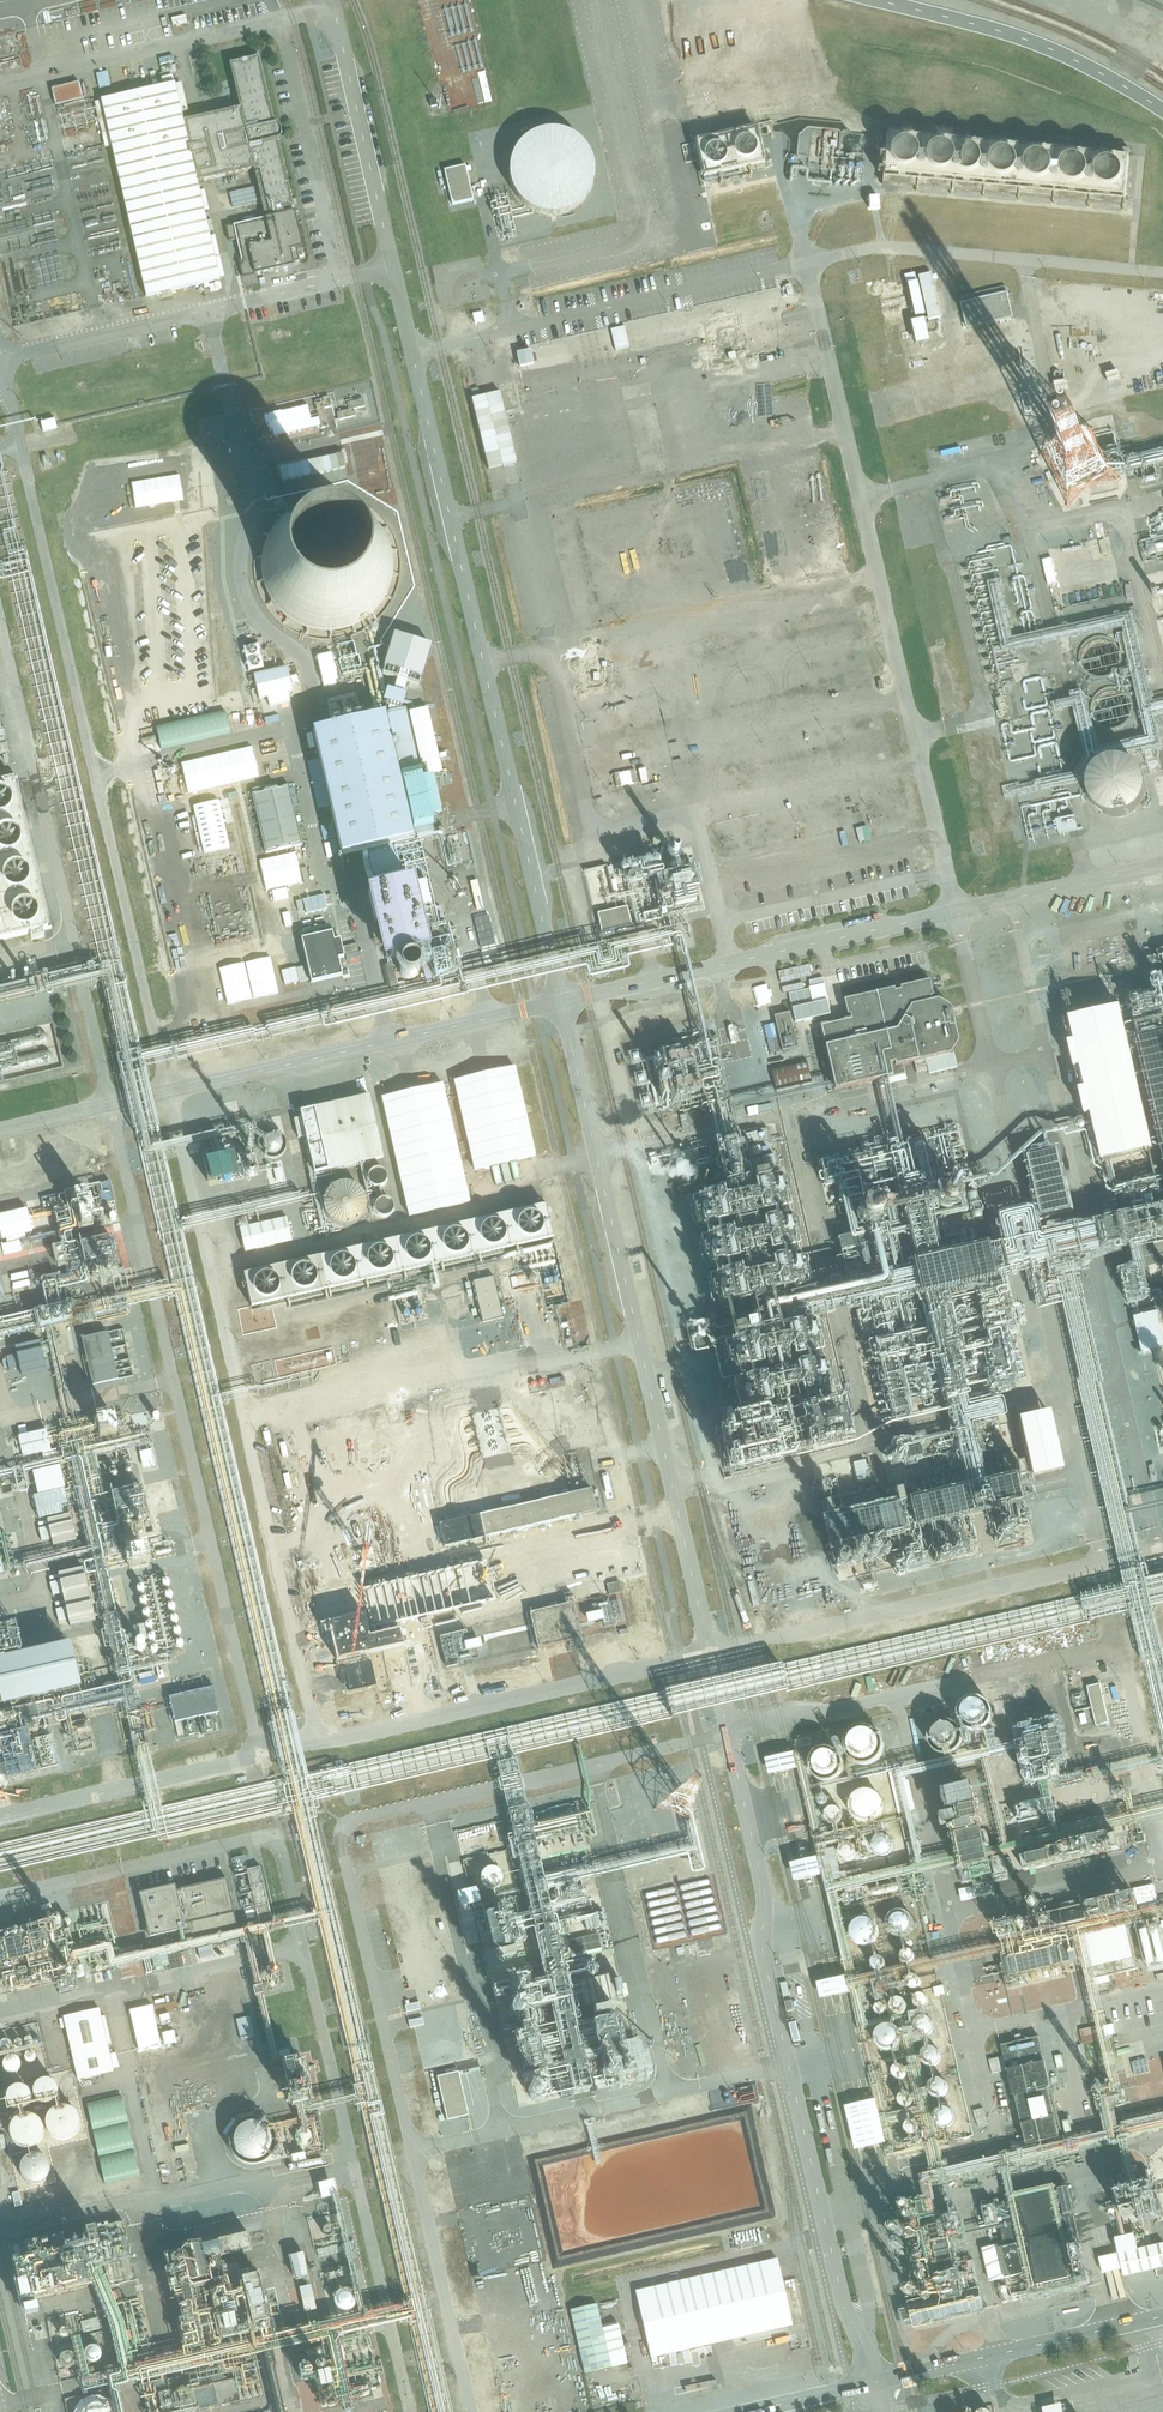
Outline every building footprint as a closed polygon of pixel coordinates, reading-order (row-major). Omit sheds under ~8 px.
[(172,27),(187,24),(185,15),(170,18),(172,27)] [(160,66),(174,63),(172,56),(158,59),(160,66)] [(111,149),(146,299),(159,296),(204,287),(204,291),(209,290),(211,294),(222,291),(220,284),(209,287),(209,286),(217,284),(220,282),(219,279),(224,278),(220,258),(215,259),(215,258),(220,257),(215,237),(210,238),(209,233),(214,232),(211,222),(206,223),(204,213),(209,212),(205,192),(199,193),(197,184),(254,171),(264,215),(274,213),(293,209),(278,142),(280,142),(281,138),(281,133),(279,129),(277,126),(274,126),(259,60),(229,66),(240,110),(184,124),(182,117),(188,115),(182,85),(175,86),(174,86),(172,78),(161,80),(163,88),(101,103),(101,104),(95,105),(105,150),(111,149)] [(98,89),(109,87),(106,71),(95,73),(98,89)] [(83,101),(79,85),(52,91),(56,107),(83,101)] [(1125,208),(1131,148),(889,125),(882,186),(1125,208)] [(523,209),(536,216),(550,219),(565,217),(578,211),(588,200),(594,187),(596,172),(592,158),(584,146),(573,137),(559,132),(545,132),(531,137),(520,145),(512,157),(508,170),(509,185),(514,198),(523,209)] [(754,133),(695,146),(704,186),(764,172),(754,133)] [(465,168),(444,173),(452,207),(473,202),(467,174),(471,173),(470,169),(466,170),(465,168)] [(829,184),(829,177),(807,174),(806,182),(829,184)] [(251,189),(237,192),(240,207),(255,203),(251,189)] [(233,193),(219,197),(222,210),(236,207),(233,193)] [(508,196),(489,201),(499,245),(518,240),(508,196)] [(293,209),(274,213),(275,218),(255,223),(253,218),(244,220),(245,225),(225,229),(229,244),(236,242),(241,263),(239,263),(242,280),(294,269),(293,266),(299,265),(296,251),(302,250),(293,209)] [(914,319),(924,317),(914,274),(904,277),(914,319)] [(930,275),(917,279),(927,322),(940,319),(930,275)] [(1007,289),(961,299),(962,306),(968,331),(1014,320),(1008,295),(1007,289)] [(146,299),(145,299),(147,307),(161,304),(159,296),(146,299)] [(481,312),(471,314),(474,326),(484,323),(481,312)] [(928,343),(923,321),(910,325),(914,346),(928,343)] [(613,352),(627,350),(624,327),(610,329),(613,352)] [(564,341),(513,350),(518,381),(569,372),(564,341)] [(509,359),(507,348),(496,350),(499,361),(509,359)] [(616,356),(618,363),(629,360),(628,353),(616,356)] [(1107,374),(1107,383),(1119,383),(1118,373),(1107,374)] [(328,429),(324,411),(331,409),(329,399),(322,400),(323,404),(315,406),(321,430),(328,429)] [(348,413),(337,415),(339,423),(355,419),(353,412),(365,409),(363,402),(347,406),(348,413)] [(1072,414),(1070,439),(1048,450),(1047,451),(1041,454),(1042,456),(1061,491),(1065,506),(1067,506),(1107,485),(1117,482),(1117,481),(1103,456),(1102,453),(1097,444),(1099,421),(1093,410),(1083,415),(1072,414)] [(41,425),(43,434),(57,430),(55,421),(41,425)] [(1131,460),(1132,462),(1113,467),(1117,476),(1162,465),(1162,453),(1131,460)] [(105,982),(121,1057),(142,1053),(26,550),(19,552),(18,545),(20,544),(17,532),(16,532),(15,528),(16,527),(3,472),(0,472),(13,530),(3,532),(9,557),(12,556),(12,558),(9,559),(10,564),(2,566),(1,565),(0,565),(0,581),(12,579),(101,966),(48,978),(47,973),(42,974),(43,979),(0,990),(0,1005),(105,982)] [(254,574),(257,588),(261,600),(268,612),(277,622),(288,630),(300,636),(313,640),(327,641),(340,640),(353,636),(365,631),(376,623),(385,613),(392,601),(397,589),(400,576),(400,562),(398,549),(393,536),(386,525),(377,515),(366,506),(354,500),(341,497),(328,495),(314,496),(301,500),(289,506),(278,514),(269,524),(262,535),(257,548),(254,561),(254,574)] [(1143,543),(1143,547),(1140,548),(1143,563),(1147,563),(1146,558),(1162,554),(1162,539),(1143,543)] [(1051,559),(1040,561),(1047,587),(1057,585),(1051,559)] [(1131,586),(1125,587),(1128,601),(1134,600),(1131,586)] [(1152,707),(1131,617),(1010,645),(997,587),(992,589),(1006,648),(992,651),(999,680),(1002,679),(996,654),(1126,624),(1127,630),(1126,630),(1126,633),(1118,635),(1118,637),(1115,637),(1116,640),(1118,640),(1122,655),(1131,653),(1150,741),(1095,753),(1082,695),(1081,695),(1080,695),(1077,696),(1076,697),(1077,698),(1077,697),(1078,700),(1058,705),(1059,710),(1077,706),(1089,760),(1079,777),(1044,785),(1045,791),(1077,783),(1081,781),(1091,765),(1097,764),(1097,761),(1161,747),(1155,721),(1162,719),(1162,704),(1152,707)] [(1135,608),(1130,610),(1133,623),(1139,622),(1135,608)] [(421,680),(430,647),(394,636),(383,670),(384,671),(383,676),(397,680),(394,693),(387,691),(383,703),(402,709),(406,697),(402,696),(407,683),(418,687),(420,680),(421,680)] [(1081,667),(1084,672),(1090,677),(1096,679),(1103,679),(1109,677),(1114,673),(1119,668),(1121,661),(1120,654),(1118,647),(1113,642),(1107,639),(1099,638),(1092,639),(1086,642),(1082,648),(1079,654),(1079,660),(1081,667)] [(287,669),(253,677),(259,701),(267,699),(270,709),(290,704),(288,695),(292,694),(287,669)] [(1092,718),(1096,723),(1101,727),(1108,730),(1114,730),(1121,728),(1126,724),(1130,719),(1132,712),(1132,705),(1129,698),(1125,693),(1118,689),(1111,688),(1104,690),(1098,693),(1094,698),(1091,705),(1091,711),(1092,718)] [(330,808),(342,857),(434,835),(431,820),(441,818),(432,779),(422,781),(406,711),(397,713),(363,721),(356,696),(327,703),(333,728),(312,733),(319,761),(307,764),(318,811),(330,808)] [(427,711),(410,715),(417,743),(433,739),(427,711)] [(161,749),(230,735),(225,712),(156,726),(161,749)] [(434,745),(418,749),(424,777),(441,773),(434,745)] [(1145,796),(1145,791),(1145,785),(1143,781),(1141,776),(1138,772),(1133,768),(1128,765),(1122,764),(1118,763),(1113,764),(1108,765),(1102,768),(1098,771),(1095,775),(1092,780),(1090,785),(1090,791),(1090,796),(1092,801),(1094,806),(1098,811),(1102,814),(1108,817),(1112,818),(1118,819),(1123,818),(1128,817),(1133,814),(1137,811),(1141,807),(1143,801),(1145,796)] [(48,930),(14,781),(0,784),(0,942),(48,930)] [(300,845),(288,789),(254,797),(266,853),(300,845)] [(219,802),(193,808),(204,855),(230,849),(219,802)] [(1059,835),(1078,831),(1075,817),(1056,821),(1059,835)] [(1153,986),(1156,1000),(1070,1021),(1076,1044),(1070,1046),(1076,1071),(1082,1069),(1087,1091),(1081,1092),(1087,1117),(1092,1116),(1094,1122),(1056,1130),(1049,1132),(1037,1135),(993,1176),(987,1177),(985,1172),(979,1173),(979,1177),(972,1178),(971,1174),(969,1175),(968,1170),(957,1173),(954,1161),(961,1159),(958,1149),(961,1148),(957,1128),(955,1129),(954,1126),(946,1128),(945,1127),(943,1127),(944,1131),(940,1133),(941,1138),(901,1147),(886,1079),(880,1081),(896,1150),(890,1152),(886,1137),(879,1138),(879,1139),(873,1141),(874,1145),(861,1148),(862,1154),(869,1152),(869,1154),(857,1157),(855,1151),(845,1154),(846,1159),(819,1166),(823,1187),(837,1184),(849,1238),(837,1241),(846,1284),(841,1285),(840,1281),(838,1279),(837,1278),(835,1278),(830,1279),(828,1280),(828,1282),(829,1288),(812,1292),(804,1258),(798,1260),(796,1249),(799,1248),(799,1246),(801,1245),(796,1220),(793,1220),(790,1208),(792,1207),(786,1181),(779,1183),(776,1171),(767,1130),(758,1132),(757,1131),(742,1134),(741,1132),(737,1132),(732,1112),(833,1088),(832,1085),(731,1108),(715,1043),(712,1044),(713,1046),(707,1047),(690,974),(684,946),(682,946),(681,939),(690,937),(688,928),(550,959),(513,968),(442,984),(442,982),(461,977),(456,953),(454,954),(454,952),(448,929),(445,930),(445,927),(439,929),(438,927),(444,926),(440,910),(434,911),(419,844),(395,850),(395,849),(362,856),(363,861),(367,860),(374,893),(366,895),(383,965),(420,956),(423,969),(431,968),(432,973),(434,973),(435,980),(436,980),(437,986),(377,999),(166,1047),(142,1053),(121,1057),(116,1058),(127,1104),(133,1132),(139,1131),(158,1213),(157,1213),(172,1282),(132,1291),(133,1295),(126,1296),(126,1295),(62,1309),(58,1291),(120,1276),(111,1238),(97,1240),(94,1226),(118,1221),(109,1184),(41,1199),(45,1212),(52,1211),(61,1246),(54,1247),(60,1276),(40,1283),(46,1313),(20,1319),(15,1297),(0,1301),(0,1339),(31,1331),(31,1335),(38,1334),(46,1332),(49,1342),(41,1344),(43,1352),(50,1351),(61,1396),(67,1395),(53,1331),(78,1325),(77,1321),(176,1298),(272,1719),(271,1719),(272,1724),(269,1724),(276,1753),(282,1778),(307,1773),(301,1747),(183,1230),(208,1225),(316,1201),(322,1230),(318,1231),(319,1235),(322,1234),(323,1235),(328,1234),(316,1180),(333,1176),(332,1171),(314,1175),(312,1163),(307,1164),(314,1193),(206,1216),(180,1222),(165,1152),(189,1147),(210,1142),(212,1152),(209,1152),(210,1156),(212,1155),(214,1161),(206,1163),(211,1184),(234,1179),(233,1178),(247,1174),(246,1172),(255,1169),(250,1148),(251,1148),(251,1146),(251,1145),(251,1144),(250,1143),(249,1143),(247,1143),(247,1144),(246,1145),(246,1146),(244,1147),(246,1156),(236,1158),(234,1149),(219,1152),(216,1141),(250,1133),(249,1134),(264,1143),(263,1145),(263,1147),(263,1149),(264,1150),(265,1152),(266,1153),(267,1154),(269,1155),(270,1155),(272,1156),(274,1156),(276,1155),(277,1155),(278,1154),(280,1153),(281,1151),(282,1150),(282,1147),(282,1145),(282,1143),(281,1140),(279,1139),(277,1138),(275,1137),(273,1136),(271,1137),(269,1137),(268,1138),(266,1139),(256,1132),(254,1125),(251,1126),(251,1125),(187,1140),(163,1145),(152,1098),(144,1062),(168,1056),(380,1008),(515,977),(552,969),(594,959),(596,969),(597,970),(598,971),(599,971),(600,971),(602,971),(614,968),(615,967),(616,966),(616,965),(613,954),(679,940),(680,947),(681,951),(679,952),(681,958),(682,958),(686,975),(690,994),(689,995),(690,1001),(692,1000),(702,1043),(703,1043),(704,1048),(697,1050),(696,1044),(691,1045),(691,1044),(659,1050),(659,1052),(654,1053),(655,1058),(644,1060),(644,1061),(633,1063),(634,1066),(645,1063),(649,1083),(639,1085),(639,1087),(650,1085),(654,1105),(644,1107),(644,1109),(671,1104),(671,1105),(688,1100),(705,1098),(716,1142),(713,1143),(717,1160),(700,1163),(697,1151),(679,1156),(681,1167),(695,1164),(696,1167),(682,1170),(681,1171),(680,1172),(680,1173),(680,1175),(682,1186),(679,1187),(680,1192),(689,1190),(735,1421),(717,1425),(726,1472),(732,1471),(734,1477),(775,1467),(774,1463),(790,1459),(795,1454),(800,1453),(802,1460),(848,1448),(856,1486),(857,1486),(859,1493),(839,1497),(836,1482),(830,1483),(834,1499),(825,1500),(826,1504),(821,1505),(824,1518),(821,1519),(828,1553),(837,1550),(843,1573),(856,1571),(858,1579),(875,1575),(873,1565),(881,1564),(880,1556),(890,1553),(893,1566),(905,1564),(906,1567),(913,1565),(912,1563),(920,1561),(919,1555),(933,1551),(936,1563),(972,1556),(969,1542),(965,1543),(960,1521),(991,1514),(996,1536),(992,1542),(999,1547),(1006,1537),(1015,1543),(1024,1529),(1028,1529),(1024,1505),(1034,1503),(1027,1473),(1022,1474),(1020,1466),(1012,1468),(1008,1454),(995,1456),(997,1466),(989,1467),(991,1474),(981,1477),(977,1457),(982,1455),(982,1454),(992,1452),(990,1445),(980,1447),(976,1427),(996,1423),(995,1420),(1002,1419),(1003,1418),(1004,1417),(1004,1416),(1004,1415),(1001,1402),(1001,1401),(1000,1400),(998,1400),(997,1400),(968,1407),(966,1407),(966,1406),(965,1405),(962,1389),(987,1383),(988,1388),(994,1387),(994,1388),(1005,1385),(1005,1388),(1014,1386),(1013,1382),(1018,1381),(1009,1338),(1001,1340),(1001,1338),(1009,1336),(1007,1328),(1008,1328),(1005,1312),(1014,1310),(1013,1304),(1015,1303),(1009,1279),(1015,1278),(1014,1274),(1024,1272),(1028,1292),(1031,1291),(1036,1311),(1061,1305),(1119,1559),(1125,1586),(1151,1580),(1148,1566),(1143,1566),(1140,1554),(1131,1516),(1162,1508),(1162,1503),(1130,1511),(1077,1272),(1079,1272),(1077,1262),(1162,1243),(1162,984),(1153,986)] [(615,894),(604,896),(606,907),(630,901),(636,926),(704,911),(691,859),(678,862),(675,847),(608,863),(615,894)] [(470,884),(476,912),(485,910),(477,882),(470,884)] [(282,932),(296,929),(286,887),(273,890),(282,932)] [(597,915),(601,934),(631,927),(627,908),(597,915)] [(450,929),(454,952),(462,950),(460,941),(457,941),(456,938),(459,937),(457,927),(450,929)] [(332,933),(301,940),(311,984),(342,977),(338,960),(344,959),(340,940),(334,942),(332,933)] [(495,943),(480,946),(485,965),(499,962),(495,943)] [(92,951),(82,955),(86,967),(96,963),(92,951)] [(1160,953),(1161,957),(1148,960),(1149,967),(1162,964),(1162,952),(1160,953)] [(780,985),(811,978),(808,966),(778,974),(780,985)] [(823,979),(808,983),(810,989),(824,986),(823,979)] [(833,1088),(834,1091),(880,1081),(886,1079),(905,1075),(902,1066),(913,1063),(916,1075),(928,1073),(928,1075),(956,1068),(953,1054),(949,1055),(957,1043),(949,1008),(937,1001),(930,1002),(929,998),(932,997),(929,982),(899,989),(899,991),(894,993),(893,990),(843,1002),(846,1017),(849,1017),(850,1021),(819,1028),(823,1043),(826,1043),(827,1047),(824,1048),(832,1085),(833,1088)] [(752,988),(756,1008),(770,1005),(767,985),(752,988)] [(802,985),(781,989),(783,996),(803,991),(802,985)] [(798,1025),(832,1018),(827,995),(793,1003),(798,1025)] [(725,1013),(743,1009),(740,997),(734,998),(733,996),(727,998),(728,1000),(722,1002),(725,1013)] [(797,1049),(789,1014),(773,1017),(775,1025),(772,1026),(775,1040),(778,1039),(781,1053),(797,1049)] [(1,1052),(1,1054),(0,1054),(0,1071),(19,1066),(15,1048),(21,1047),(19,1041),(1,1045),(0,1042),(0,1052),(1,1052)] [(630,1064),(641,1061),(638,1049),(627,1051),(630,1064)] [(805,1060),(770,1068),(776,1094),(812,1086),(805,1060)] [(515,1068),(454,1083),(473,1171),(535,1157),(515,1068)] [(443,1085),(381,1099),(409,1217),(470,1203),(443,1085)] [(642,1105),(650,1104),(649,1096),(641,1097),(642,1105)] [(383,1159),(368,1097),(300,1113),(312,1163),(314,1175),(332,1171),(383,1159)] [(693,1127),(689,1113),(684,1114),(684,1116),(683,1116),(685,1127),(687,1127),(687,1128),(693,1127)] [(682,1130),(678,1116),(673,1117),(676,1131),(682,1130)] [(285,1162),(267,1165),(270,1187),(288,1185),(285,1162)] [(365,1215),(367,1207),(366,1200),(363,1193),(358,1188),(351,1185),(343,1184),(337,1186),(331,1189),(326,1195),(323,1201),(323,1208),(325,1215),(329,1221),(334,1225),(341,1227),(348,1228),(355,1225),(361,1221),(365,1215)] [(553,1239),(544,1207),(244,1276),(252,1308),(553,1239)] [(2,1240),(33,1233),(28,1210),(0,1216),(0,1230),(2,1240)] [(287,1219),(240,1230),(245,1253),(292,1242),(287,1219)] [(20,1241),(2,1246),(4,1256),(22,1252),(20,1241)] [(1120,1267),(1130,1306),(1145,1303),(1136,1263),(1120,1267)] [(27,1272),(11,1276),(12,1282),(29,1278),(27,1272)] [(493,1277),(472,1282),(482,1324),(503,1319),(493,1277)] [(29,1280),(13,1285),(14,1290),(31,1287),(29,1280)] [(1134,1317),(1142,1355),(1162,1350),(1162,1338),(1158,1312),(1134,1317)] [(82,1340),(86,1356),(82,1357),(86,1376),(90,1374),(93,1387),(118,1380),(107,1334),(82,1340)] [(7,1358),(9,1370),(20,1368),(21,1375),(47,1369),(43,1352),(41,1344),(40,1342),(15,1348),(17,1355),(7,1358)] [(315,1354),(315,1365),(326,1364),(325,1353),(315,1354)] [(144,1393),(137,1395),(141,1408),(148,1406),(144,1393)] [(1030,1477),(1062,1470),(1048,1412),(1017,1419),(1030,1477)] [(162,1806),(157,1781),(151,1755),(149,1755),(135,1688),(136,1688),(136,1687),(136,1686),(133,1672),(168,1664),(167,1661),(149,1665),(148,1656),(176,1651),(176,1654),(185,1652),(168,1570),(157,1573),(158,1574),(134,1580),(148,1643),(144,1644),(143,1643),(142,1642),(140,1642),(139,1642),(138,1643),(137,1644),(136,1645),(136,1646),(132,1647),(131,1646),(127,1644),(126,1637),(124,1636),(117,1606),(121,1605),(118,1591),(113,1591),(105,1558),(118,1554),(112,1526),(117,1523),(148,1515),(142,1488),(112,1495),(113,1501),(106,1502),(96,1458),(153,1445),(150,1433),(128,1438),(126,1430),(127,1430),(124,1415),(122,1416),(121,1413),(93,1420),(94,1423),(90,1424),(88,1419),(78,1421),(79,1425),(74,1426),(73,1421),(65,1423),(64,1421),(59,1422),(62,1435),(57,1436),(59,1444),(57,1445),(60,1456),(58,1456),(56,1450),(51,1451),(46,1431),(19,1437),(19,1441),(16,1442),(17,1446),(20,1445),(21,1447),(17,1448),(18,1452),(22,1451),(23,1457),(42,1453),(44,1460),(52,1459),(0,1471),(0,1478),(14,1475),(18,1493),(19,1493),(20,1494),(21,1494),(27,1493),(28,1492),(28,1491),(29,1491),(29,1490),(25,1472),(68,1462),(80,1514),(71,1516),(70,1515),(47,1521),(48,1522),(38,1524),(39,1527),(48,1525),(49,1528),(39,1530),(42,1542),(52,1540),(53,1547),(76,1541),(76,1539),(78,1538),(78,1535),(75,1536),(73,1526),(82,1523),(88,1547),(11,1565),(4,1536),(0,1537),(0,1547),(3,1546),(7,1567),(8,1568),(9,1569),(10,1570),(14,1569),(15,1571),(89,1555),(91,1562),(86,1563),(85,1563),(84,1564),(84,1565),(83,1566),(84,1567),(85,1574),(86,1575),(87,1576),(88,1576),(89,1576),(94,1575),(96,1584),(87,1586),(83,1569),(58,1574),(59,1576),(49,1578),(59,1622),(69,1620),(70,1626),(96,1621),(91,1603),(100,1601),(101,1603),(96,1604),(99,1621),(104,1620),(107,1630),(103,1630),(102,1631),(102,1632),(102,1634),(105,1648),(105,1649),(107,1649),(111,1648),(121,1685),(82,1693),(71,1643),(0,1660),(0,1753),(1,1755),(2,1755),(8,1780),(3,1781),(4,1784),(26,1778),(25,1776),(37,1773),(27,1730),(26,1730),(24,1725),(40,1721),(39,1720),(65,1715),(67,1724),(64,1724),(66,1732),(69,1731),(72,1744),(71,1744),(72,1747),(69,1747),(71,1754),(93,1749),(92,1740),(79,1743),(76,1731),(86,1728),(86,1727),(89,1726),(87,1719),(70,1723),(68,1714),(120,1702),(124,1719),(128,1718),(142,1784),(146,1803),(143,1803),(144,1810),(162,1806)] [(886,1463),(921,1457),(919,1443),(909,1445),(907,1437),(887,1441),(889,1448),(883,1450),(886,1463)] [(152,1450),(139,1453),(143,1469),(156,1466),(152,1450)] [(479,1464),(466,1466),(467,1473),(481,1471),(479,1464)] [(114,1472),(113,1473),(112,1473),(112,1474),(111,1474),(111,1475),(111,1476),(112,1476),(112,1477),(112,1478),(113,1478),(114,1478),(115,1478),(116,1478),(117,1477),(117,1476),(117,1475),(126,1473),(126,1474),(127,1474),(128,1475),(129,1475),(130,1475),(131,1474),(131,1473),(132,1472),(131,1471),(131,1470),(130,1469),(129,1469),(128,1469),(127,1469),(126,1470),(126,1471),(126,1472),(117,1474),(117,1473),(116,1473),(115,1472),(114,1472)] [(596,1513),(591,1490),(559,1497),(478,1516),(484,1539),(596,1513)] [(774,1492),(760,1495),(761,1502),(775,1499),(774,1492)] [(126,1537),(129,1562),(150,1560),(147,1534),(126,1537)] [(153,1544),(156,1555),(171,1551),(168,1541),(153,1544)] [(307,1773),(312,1801),(495,1759),(518,1753),(684,1715),(722,1706),(749,1700),(761,1697),(772,1695),(1131,1612),(1152,1607),(1162,1604),(1162,1577),(1151,1580),(1125,1586),(763,1669),(754,1671),(742,1674),(716,1680),(678,1688),(307,1773)] [(607,1584),(609,1595),(622,1592),(620,1582),(607,1584)] [(549,1608),(530,1613),(539,1648),(568,1642),(570,1645),(575,1644),(574,1640),(582,1639),(573,1603),(560,1606),(559,1601),(555,1602),(556,1607),(553,1607),(552,1603),(548,1604),(549,1608)] [(600,1611),(585,1614),(588,1624),(601,1621),(602,1625),(604,1625),(604,1628),(615,1625),(615,1623),(626,1621),(621,1601),(607,1604),(607,1602),(597,1604),(598,1608),(600,1608),(600,1611)] [(1152,1607),(1131,1612),(1162,1751),(1162,1655),(1152,1607)] [(436,1635),(450,1632),(447,1621),(434,1624),(435,1632),(436,1635)] [(480,1639),(464,1642),(466,1651),(482,1647),(480,1639)] [(370,1661),(339,1668),(340,1674),(339,1674),(342,1685),(348,1684),(350,1691),(376,1685),(370,1661)] [(1078,1669),(1073,1670),(1077,1683),(1082,1682),(1078,1669)] [(153,1672),(139,1675),(141,1683),(155,1679),(153,1672)] [(1096,1726),(1109,1723),(1100,1684),(1087,1687),(1096,1726)] [(214,1687),(169,1697),(169,1699),(166,1700),(171,1719),(174,1718),(178,1736),(184,1735),(181,1721),(219,1712),(214,1687)] [(1088,1724),(1086,1714),(1079,1715),(1082,1726),(1088,1724)] [(1017,1721),(1026,1782),(1068,1776),(1059,1715),(1017,1721)] [(932,1736),(932,1741),(934,1745),(937,1748),(940,1750),(945,1751),(948,1751),(952,1749),(955,1746),(957,1743),(958,1738),(958,1734),(956,1730),(952,1727),(948,1726),(944,1725),(940,1726),(936,1729),(934,1732),(932,1736)] [(885,1749),(885,1745),(885,1742),(884,1738),(882,1734),(879,1731),(876,1729),(872,1727),(868,1726),(865,1726),(862,1726),(858,1727),(854,1729),(852,1731),(849,1734),(847,1738),(846,1741),(845,1745),(846,1749),(847,1753),(849,1756),(851,1759),(854,1761),(856,1763),(860,1764),(864,1765),(868,1765),(872,1764),(876,1762),(879,1759),(882,1756),(883,1753),(885,1749)] [(50,1735),(36,1738),(43,1769),(57,1766),(50,1735)] [(885,1822),(824,1836),(802,1747),(813,1745),(812,1738),(796,1742),(797,1746),(796,1746),(797,1755),(828,1886),(848,1979),(857,1977),(852,1958),(852,1959),(837,1893),(956,1865),(959,1883),(1007,1875),(1003,1854),(1025,1849),(1026,1856),(1022,1857),(1025,1871),(1120,1849),(1116,1836),(1111,1837),(1109,1829),(1162,1816),(1162,1810),(1110,1822),(1108,1814),(1059,1824),(1059,1826),(1021,1834),(1023,1842),(1007,1846),(988,1760),(991,1759),(989,1752),(987,1753),(986,1752),(950,1760),(948,1751),(945,1751),(948,1766),(981,1759),(982,1762),(983,1762),(1002,1844),(1004,1843),(1005,1847),(989,1850),(984,1827),(987,1826),(983,1809),(979,1810),(973,1786),(944,1792),(945,1798),(946,1798),(949,1813),(941,1816),(944,1829),(957,1827),(959,1836),(958,1837),(961,1857),(836,1885),(827,1847),(857,1839),(860,1853),(859,1853),(860,1861),(869,1859),(871,1855),(870,1852),(865,1850),(865,1847),(867,1845),(866,1837),(887,1832),(885,1822)] [(846,1766),(847,1762),(846,1759),(846,1756),(844,1753),(842,1750),(840,1748),(836,1746),(833,1744),(829,1744),(825,1744),(822,1745),(818,1747),(815,1748),(813,1751),(811,1754),(810,1758),(809,1762),(809,1766),(810,1769),(812,1772),(814,1775),(817,1778),(820,1780),(824,1781),(827,1781),(831,1781),(834,1780),(838,1778),(841,1776),(843,1773),(845,1769),(846,1766)] [(792,1770),(799,1769),(795,1752),(788,1754),(774,1757),(766,1759),(769,1775),(777,1773),(792,1770)] [(518,2031),(513,2032),(528,2096),(641,2071),(616,1972),(598,1975),(593,1955),(603,1952),(602,1948),(609,1946),(605,1931),(572,1938),(571,1936),(600,1928),(592,1892),(585,1894),(581,1880),(617,1871),(699,1850),(689,1815),(678,1818),(683,1841),(614,1857),(544,1873),(538,1844),(595,1830),(591,1812),(578,1815),(575,1805),(534,1815),(525,1781),(518,1753),(495,1759),(502,1786),(531,1913),(507,1918),(504,1906),(485,1910),(497,1959),(515,1956),(513,1945),(535,1940),(544,1980),(524,1986),(523,1979),(492,1985),(495,1999),(511,1995),(518,2031)] [(656,1797),(656,1808),(690,1809),(692,1762),(673,1762),(673,1773),(660,1772),(660,1778),(665,1779),(665,1785),(651,1784),(650,1796),(656,1797)] [(889,1773),(898,1813),(916,1810),(909,1780),(907,1781),(904,1769),(889,1773)] [(282,1778),(295,1814),(317,1913),(319,1922),(359,2095),(360,2100),(407,2304),(408,2319),(410,2326),(412,2325),(432,2411),(453,2411),(428,2303),(426,2304),(312,1801),(307,1773),(282,1778)] [(884,1810),(884,1807),(884,1803),(883,1800),(881,1798),(879,1795),(877,1794),(875,1792),(871,1791),(868,1790),(864,1791),(861,1791),(857,1794),(855,1795),(854,1798),(852,1801),(851,1803),(851,1807),(851,1810),(851,1813),(853,1816),(855,1818),(857,1821),(861,1823),(864,1824),(867,1824),(870,1824),(874,1823),(877,1821),(879,1819),(881,1817),(883,1814),(884,1810)] [(1041,1800),(1016,1804),(1020,1832),(1031,1830),(1029,1817),(1043,1815),(1041,1800)] [(836,1808),(833,1808),(830,1809),(828,1811),(826,1813),(826,1816),(826,1819),(828,1822),(830,1824),(833,1825),(835,1825),(838,1825),(840,1823),(842,1821),(843,1818),(843,1816),(843,1813),(841,1810),(839,1808),(836,1808)] [(892,1850),(893,1846),(892,1842),(890,1839),(888,1837),(884,1836),(880,1837),(878,1837),(876,1839),(875,1840),(874,1842),(873,1846),(873,1849),(876,1853),(879,1855),(882,1856),(884,1856),(887,1855),(890,1853),(892,1850)] [(919,1841),(907,1843),(911,1858),(923,1855),(919,1841)] [(840,1849),(840,1852),(840,1855),(841,1857),(843,1859),(845,1860),(848,1861),(851,1860),(853,1859),(855,1857),(856,1855),(856,1852),(856,1849),(854,1847),(852,1845),(850,1844),(847,1844),(844,1845),(842,1847),(840,1849)] [(485,1865),(486,1881),(502,1880),(502,1877),(511,1876),(509,1849),(495,1851),(497,1864),(485,1865)] [(178,1865),(181,1879),(203,1874),(199,1860),(178,1865)] [(260,1867),(247,1870),(259,1922),(272,1919),(260,1867)] [(175,1885),(140,1893),(150,1937),(179,1930),(182,1930),(185,1929),(184,1924),(234,1912),(226,1879),(176,1890),(175,1885)] [(959,1888),(960,1901),(976,1899),(974,1886),(959,1888)] [(460,1907),(480,1902),(477,1887),(457,1891),(460,1907)] [(980,2289),(971,2291),(968,2283),(978,2281),(973,2257),(957,2261),(952,2240),(964,2237),(961,2225),(964,2224),(962,2213),(943,2217),(943,2218),(942,2218),(942,2222),(941,2222),(932,2184),(946,2181),(945,2179),(1000,2166),(1008,2202),(1024,2273),(1016,2275),(1018,2286),(1014,2287),(1014,2283),(999,2287),(1002,2303),(1030,2297),(1090,2284),(1082,2246),(1070,2248),(1054,2185),(1015,2194),(1009,2164),(1007,2156),(945,2170),(934,2125),(938,2124),(940,2126),(942,2126),(944,2127),(946,2127),(948,2126),(950,2125),(952,2124),(953,2122),(954,2121),(954,2119),(954,2116),(954,2114),(953,2112),(951,2111),(950,2110),(948,2109),(946,2108),(944,2108),(941,2098),(942,2097),(944,2096),(945,2095),(946,2093),(947,2092),(948,2090),(948,2088),(947,2085),(946,2083),(945,2082),(944,2081),(943,2080),(941,2079),(939,2079),(937,2079),(934,2065),(935,2065),(937,2064),(938,2063),(939,2060),(939,2058),(940,2056),(939,2054),(938,2052),(937,2050),(935,2049),(933,2048),(931,2048),(929,2048),(927,2035),(929,2034),(931,2033),(932,2031),(933,2029),(933,2027),(933,2024),(932,2022),(931,2021),(930,2019),(928,2017),(926,2017),(923,2007),(925,2006),(927,2005),(928,2003),(928,2001),(927,1999),(926,1997),(925,1995),(923,1994),(921,1994),(920,1994),(918,1988),(919,1987),(920,1986),(921,1985),(921,1983),(921,1981),(920,1979),(920,1978),(918,1977),(917,1976),(915,1975),(913,1975),(1001,1954),(1010,1989),(1066,1976),(1064,1969),(1082,1965),(1086,1981),(1087,1981),(1088,1988),(1098,1985),(1110,1982),(1109,1976),(1138,1969),(1135,1956),(1133,1957),(1126,1926),(1135,1924),(1147,1974),(1162,1970),(1162,1937),(1159,1918),(1160,1918),(1162,1925),(1162,1904),(1138,1910),(1134,1893),(1056,1911),(1053,1897),(1013,1907),(1016,1920),(997,1925),(1001,1942),(911,1965),(911,1963),(912,1962),(913,1962),(914,1960),(915,1958),(915,1955),(914,1954),(913,1952),(912,1951),(909,1950),(907,1950),(904,1933),(907,1932),(909,1928),(910,1926),(910,1924),(910,1921),(909,1918),(907,1916),(905,1915),(902,1914),(900,1914),(896,1915),(894,1916),(892,1919),(891,1921),(891,1923),(891,1925),(878,1928),(876,1925),(875,1923),(872,1921),(869,1919),(864,1919),(862,1919),(859,1920),(857,1921),(855,1923),(853,1925),(852,1927),(851,1930),(851,1933),(852,1936),(853,1938),(854,1941),(856,1943),(858,1944),(860,1945),(863,1945),(866,1946),(869,1945),(871,1944),(873,1943),(876,1957),(875,1958),(873,1960),(872,1962),(872,1965),(873,1967),(875,1969),(877,1970),(879,1971),(879,1972),(857,1977),(848,1979),(873,2100),(877,2099),(887,2142),(883,2143),(887,2155),(891,2154),(891,2157),(895,2156),(896,2157),(927,2149),(931,2173),(920,2175),(921,2182),(924,2196),(898,2201),(906,2238),(903,2238),(907,2253),(911,2253),(917,2283),(905,2286),(909,2306),(899,2309),(904,2331),(985,2313),(980,2289)] [(274,1984),(280,1983),(269,1933),(319,1922),(317,1913),(185,1943),(182,1930),(179,1930),(182,1944),(115,1959),(113,1950),(105,1952),(109,1967),(109,1968),(110,1968),(133,1962),(134,1962),(135,1963),(136,1967),(136,1968),(137,1968),(138,1968),(139,1967),(139,1966),(138,1963),(138,1962),(139,1961),(154,1958),(155,1957),(156,1958),(157,1963),(158,1963),(159,1963),(160,1962),(160,1961),(159,1958),(159,1957),(184,1951),(184,1952),(212,1946),(215,1946),(218,1946),(223,1945),(228,1942),(244,1939),(272,2062),(271,2062),(273,2074),(275,2074),(277,2085),(279,2086),(280,2087),(283,2087),(288,2087),(292,2106),(295,2105),(298,2118),(283,2122),(294,2169),(308,2166),(304,2153),(325,2148),(317,2114),(304,2117),(303,2112),(360,2100),(359,2095),(311,2106),(305,2081),(306,2081),(303,2063),(295,2065),(294,2060),(278,2064),(259,1981),(267,1979),(269,1985),(270,1985),(271,1986),(272,1986),(273,1986),(274,1985),(274,1984)] [(5,1982),(7,1992),(56,1981),(59,1993),(76,1989),(70,1965),(75,1963),(74,1959),(91,1955),(92,1955),(93,1959),(93,1960),(94,1961),(95,1961),(96,1961),(96,1960),(95,1955),(95,1954),(96,1954),(105,1952),(113,1950),(117,1949),(112,1928),(111,1927),(110,1926),(108,1925),(107,1925),(106,1925),(104,1920),(81,1925),(82,1929),(81,1929),(80,1930),(79,1931),(79,1932),(83,1950),(72,1953),(72,1954),(71,1954),(71,1955),(68,1956),(66,1946),(73,1944),(70,1930),(64,1931),(61,1918),(0,1934),(0,1983),(5,1982)] [(397,1952),(399,1969),(410,1967),(408,1950),(397,1952)] [(79,1964),(73,1967),(76,1977),(83,1974),(79,1964)] [(934,1974),(920,1976),(922,1986),(936,1983),(934,1974)] [(850,1992),(846,1976),(817,1983),(821,1999),(850,1992)] [(217,2009),(210,1981),(187,1987),(194,2014),(217,2009)] [(933,1988),(935,1996),(945,1994),(943,1985),(933,1988)] [(1088,1988),(1110,2081),(1106,2082),(1109,2093),(1095,2096),(1099,2112),(1104,2111),(1109,2132),(1081,2139),(1079,2132),(1067,2135),(1069,2141),(1007,2156),(1009,2164),(1067,2150),(1068,2154),(1081,2152),(1080,2147),(1111,2140),(1111,2142),(1119,2140),(1129,2182),(1109,2187),(1114,2208),(1113,2209),(1111,2209),(1110,2210),(1109,2211),(1109,2213),(1110,2215),(1111,2216),(1112,2217),(1113,2217),(1115,2217),(1116,2216),(1121,2237),(1126,2236),(1119,2208),(1122,2207),(1122,2209),(1139,2205),(1142,2220),(1158,2217),(1150,2183),(1138,2186),(1127,2142),(1125,2142),(1124,2138),(1162,2129),(1162,2120),(1124,2129),(1124,2128),(1115,2130),(1109,2103),(1113,2102),(1114,2106),(1116,2106),(1117,2110),(1129,2108),(1122,2073),(1118,2074),(1098,1985),(1088,1988)] [(419,2002),(405,2005),(406,2013),(420,2009),(419,2002)] [(129,2008),(137,2053),(161,2049),(152,2004),(129,2008)] [(100,2008),(63,2017),(64,2019),(60,2019),(61,2028),(66,2028),(77,2080),(113,2071),(108,2045),(112,2043),(105,2015),(101,2016),(100,2008)] [(423,2018),(409,2021),(410,2029),(424,2025),(423,2018)] [(1084,2045),(1098,2042),(1095,2027),(1081,2030),(1084,2045)] [(161,2032),(164,2047),(177,2045),(173,2029),(161,2032)] [(1050,2087),(1039,2037),(1002,2046),(1013,2095),(1015,2095),(1026,2145),(1060,2137),(1048,2088),(1050,2087)] [(42,2047),(41,2044),(0,2053),(0,2056),(42,2047)] [(26,2060),(27,2061),(29,2062),(31,2062),(33,2062),(35,2061),(36,2060),(37,2058),(37,2056),(37,2054),(36,2053),(34,2051),(33,2051),(31,2051),(29,2051),(27,2052),(26,2054),(25,2056),(25,2058),(26,2060)] [(1002,2072),(997,2053),(991,2055),(995,2074),(1002,2072)] [(1062,2054),(1055,2056),(1058,2070),(1065,2068),(1062,2054)] [(20,2069),(21,2066),(21,2062),(20,2060),(18,2057),(16,2056),(13,2055),(9,2056),(7,2057),(5,2059),(4,2062),(3,2065),(4,2067),(5,2070),(7,2072),(10,2073),(13,2073),(16,2073),(19,2071),(20,2069)] [(1144,2073),(1150,2071),(1147,2061),(1141,2063),(1144,2073)] [(459,2071),(437,2076),(447,2120),(469,2116),(459,2071)] [(61,2094),(61,2091),(61,2088),(60,2085),(58,2083),(56,2080),(54,2079),(51,2078),(48,2077),(45,2078),(42,2079),(39,2080),(37,2082),(35,2085),(34,2087),(34,2090),(34,2093),(35,2096),(36,2099),(38,2101),(40,2103),(43,2104),(46,2105),(49,2105),(52,2104),(54,2103),(57,2101),(59,2099),(60,2097),(61,2094)] [(1004,2082),(997,2083),(1001,2102),(1008,2101),(1004,2082)] [(33,2100),(34,2097),(33,2094),(32,2091),(31,2088),(29,2086),(26,2085),(23,2083),(20,2083),(17,2083),(14,2084),(12,2086),(9,2088),(8,2090),(7,2093),(6,2096),(6,2099),(7,2102),(9,2105),(10,2107),(13,2108),(15,2110),(18,2110),(21,2110),(24,2110),(27,2109),(29,2107),(31,2105),(32,2102),(33,2100)] [(121,2095),(86,2103),(103,2183),(139,2175),(121,2095)] [(887,2142),(877,2099),(873,2100),(845,2107),(856,2150),(883,2143),(887,2142)] [(81,2127),(82,2123),(82,2119),(81,2116),(79,2113),(77,2111),(74,2108),(71,2107),(65,2105),(63,2105),(59,2106),(56,2107),(53,2109),(50,2112),(48,2115),(47,2119),(46,2122),(47,2126),(48,2130),(49,2133),(51,2135),(54,2137),(57,2139),(60,2140),(64,2141),(67,2140),(70,2140),(74,2138),(76,2136),(79,2133),(80,2130),(81,2127)] [(46,2135),(46,2131),(46,2127),(45,2124),(43,2120),(40,2118),(38,2116),(34,2114),(30,2113),(27,2113),(23,2113),(20,2114),(16,2116),(14,2119),(11,2122),(10,2125),(9,2127),(9,2131),(9,2135),(10,2138),(12,2141),(14,2144),(16,2146),(20,2148),(24,2150),(27,2150),(31,2150),(35,2148),(38,2146),(41,2144),(43,2141),(45,2138),(46,2135)] [(1072,2129),(1068,2115),(1062,2116),(1065,2131),(1072,2129)] [(234,2156),(240,2161),(247,2165),(255,2165),(263,2163),(269,2159),(274,2153),(277,2145),(277,2138),(274,2130),(270,2124),(263,2120),(256,2118),(248,2118),(241,2121),(235,2126),(231,2133),(229,2141),(230,2149),(234,2156)] [(18,2153),(12,2154),(7,2132),(1,2130),(0,2123),(0,2131),(5,2133),(11,2159),(12,2159),(12,2157),(18,2155),(18,2153)] [(407,2304),(365,2314),(338,2194),(336,2194),(333,2180),(318,2183),(322,2198),(333,2196),(354,2291),(351,2289),(346,2288),(342,2288),(338,2290),(335,2294),(334,2299),(335,2303),(338,2308),(342,2310),(346,2311),(350,2309),(353,2307),(356,2303),(359,2315),(276,2334),(265,2290),(261,2287),(256,2264),(240,2267),(239,2263),(223,2266),(221,2257),(252,2250),(248,2232),(164,2254),(168,2268),(165,2269),(169,2291),(173,2291),(176,2305),(179,2304),(181,2311),(177,2312),(179,2318),(177,2319),(185,2355),(146,2364),(145,2361),(155,2358),(152,2344),(148,2344),(143,2327),(137,2328),(131,2302),(126,2300),(116,2302),(115,2301),(117,2300),(118,2299),(117,2298),(115,2293),(147,2285),(146,2280),(137,2281),(123,2221),(9,2248),(23,2303),(40,2298),(42,2296),(88,2282),(93,2286),(110,2326),(119,2370),(89,2376),(80,2337),(78,2337),(77,2330),(70,2332),(75,2355),(73,2353),(70,2351),(67,2351),(64,2352),(62,2354),(60,2356),(60,2360),(61,2363),(63,2366),(65,2367),(68,2368),(72,2367),(74,2365),(76,2363),(76,2360),(78,2360),(80,2369),(79,2369),(81,2378),(80,2379),(82,2385),(83,2384),(84,2391),(109,2386),(115,2411),(124,2411),(118,2386),(136,2381),(136,2382),(160,2376),(161,2380),(140,2385),(146,2411),(163,2411),(158,2393),(170,2390),(167,2379),(164,2379),(163,2376),(207,2366),(208,2371),(189,2375),(191,2381),(223,2374),(225,2381),(235,2379),(237,2389),(258,2384),(256,2374),(248,2376),(247,2372),(259,2369),(257,2362),(240,2366),(238,2359),(264,2352),(265,2360),(277,2411),(285,2411),(275,2368),(276,2365),(274,2358),(273,2350),(327,2338),(334,2369),(314,2373),(323,2408),(343,2404),(345,2411),(352,2409),(349,2399),(356,2397),(357,2400),(373,2397),(369,2381),(381,2376),(369,2328),(408,2319),(407,2304)] [(1065,2214),(1074,2212),(1068,2187),(1059,2190),(1065,2214)] [(1024,2273),(1008,2202),(995,2205),(983,2208),(987,2226),(999,2224),(1005,2247),(999,2248),(998,2245),(982,2248),(990,2281),(1016,2275),(1024,2273)] [(1079,2238),(1074,2216),(1066,2219),(1070,2239),(1079,2238)] [(1124,2277),(1162,2268),(1162,2243),(1138,2249),(1134,2234),(1126,2236),(1121,2237),(1115,2238),(1124,2277)] [(314,2282),(308,2251),(288,2255),(296,2286),(314,2282)] [(651,2359),(731,2340),(793,2326),(777,2258),(635,2290),(651,2359)] [(311,2285),(299,2287),(305,2312),(316,2309),(311,2285)] [(570,2310),(584,2373),(611,2367),(611,2366),(627,2363),(618,2324),(602,2328),(597,2304),(570,2310)] [(97,2317),(80,2321),(82,2331),(99,2328),(97,2317)] [(60,2333),(61,2335),(62,2336),(63,2336),(65,2337),(66,2336),(67,2336),(68,2335),(69,2333),(69,2332),(69,2330),(68,2329),(67,2328),(66,2328),(64,2328),(63,2328),(61,2329),(60,2330),(60,2332),(60,2333)] [(86,2359),(88,2361),(90,2363),(93,2363),(96,2363),(99,2361),(101,2359),(102,2357),(102,2354),(101,2351),(100,2349),(98,2347),(95,2346),(92,2345),(90,2346),(87,2348),(85,2350),(84,2353),(85,2356),(86,2359)] [(299,2380),(302,2380),(303,2411),(316,2411),(315,2376),(312,2376),(312,2355),(299,2356),(299,2380)] [(163,2411),(189,2411),(239,2401),(239,2402),(240,2402),(235,2379),(225,2381),(223,2374),(191,2381),(193,2389),(176,2393),(175,2389),(170,2390),(158,2393),(163,2411)] [(110,2410),(108,2408),(106,2406),(103,2405),(101,2404),(98,2403),(95,2404),(92,2404),(89,2405),(86,2407),(84,2410),(83,2411),(111,2411),(110,2410)] [(1061,2403),(1043,2407),(1044,2411),(1063,2411),(1061,2403)]
